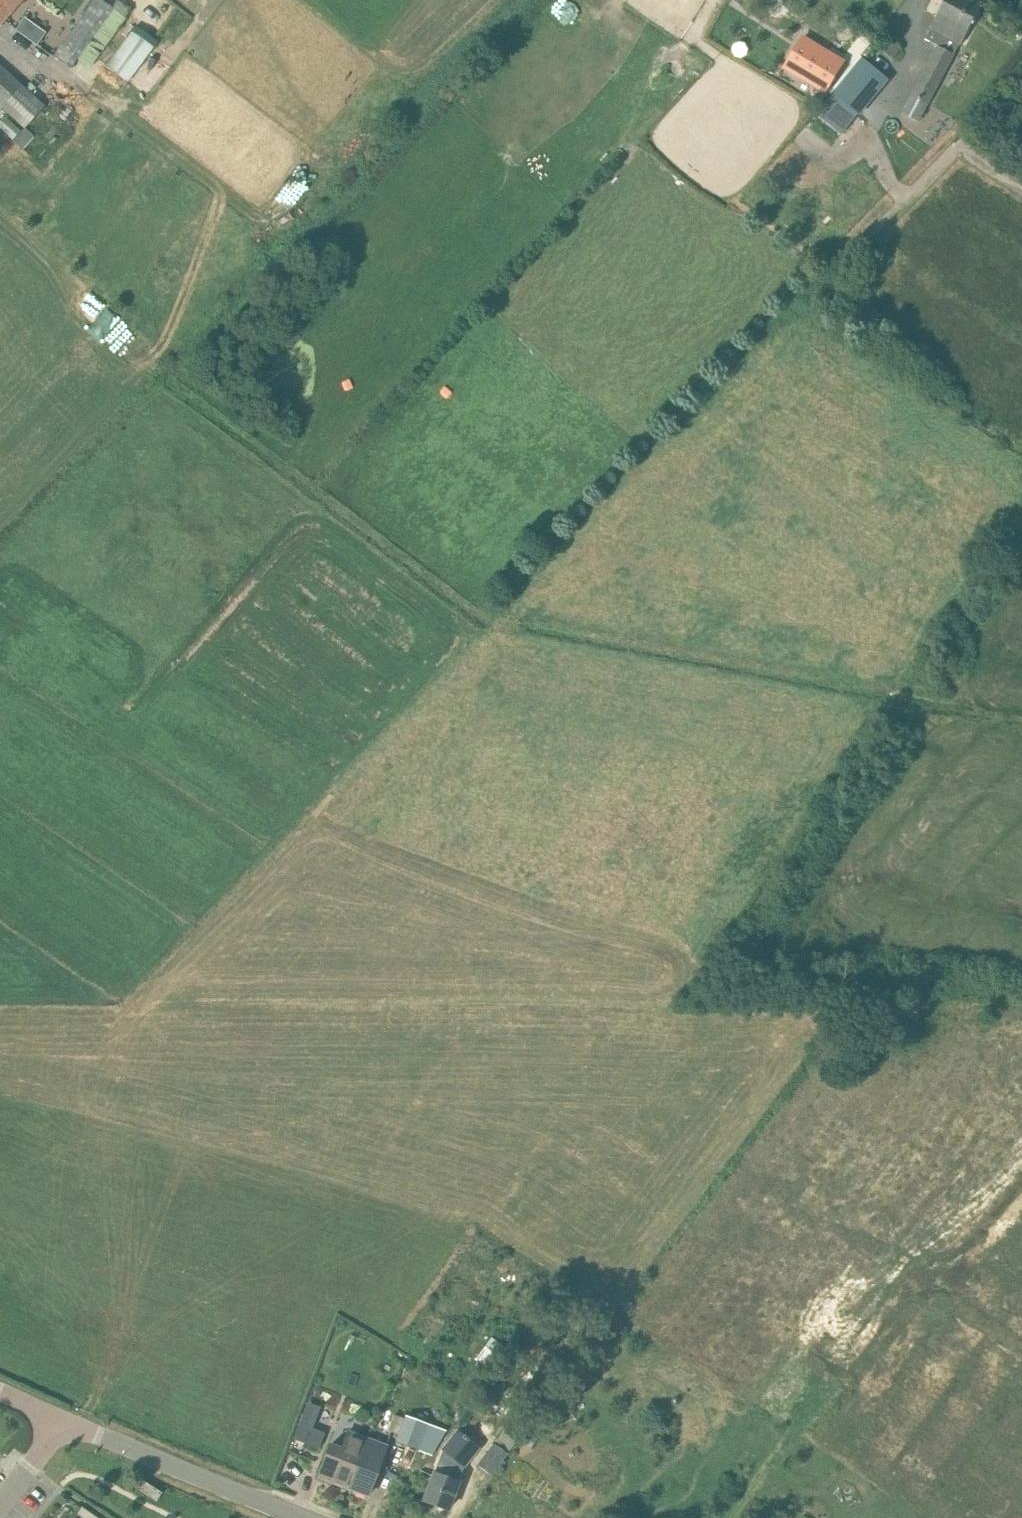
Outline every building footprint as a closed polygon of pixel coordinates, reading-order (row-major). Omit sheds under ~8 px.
[(24,0),(0,0),(0,26),(24,0)] [(53,57),(70,68),(78,57),(90,66),(125,19),(99,0),(94,0),(53,57)] [(978,0),(946,0),(931,29),(926,39),(938,45),(911,95),(902,113),(920,121),(930,104),(955,54),(955,53),(959,44),(961,45),(983,3),(978,0)] [(35,44),(44,31),(22,16),(13,29),(35,44)] [(155,48),(132,33),(107,67),(129,83),(155,48)] [(844,62),(803,38),(786,67),(827,91),(844,62)] [(844,136),(884,77),(856,58),(816,117),(844,136)] [(0,108),(22,85),(0,65),(0,107),(0,108)] [(4,116),(0,121),(0,129),(12,140),(20,131),(4,116)] [(24,129),(12,142),(22,151),(34,138),(24,129)] [(442,1432),(428,1426),(428,1424),(405,1415),(404,1418),(394,1414),(387,1430),(398,1434),(395,1441),(419,1450),(421,1444),(435,1449),(442,1432)] [(299,1419),(293,1435),(319,1444),(325,1428),(313,1424),(299,1419)] [(493,1443),(477,1464),(491,1475),(508,1454),(507,1453),(519,1436),(507,1427),(494,1443),(493,1443)] [(318,1476),(350,1489),(365,1447),(371,1440),(348,1431),(341,1449),(330,1445),(318,1476)] [(386,1446),(371,1440),(365,1447),(350,1489),(368,1495),(386,1446)] [(448,1510),(458,1482),(456,1481),(462,1466),(447,1461),(442,1476),(433,1473),(423,1500),(448,1510)] [(142,1479),(137,1487),(157,1501),(162,1492),(142,1479)] [(82,1507),(77,1514),(82,1517),(88,1517),(91,1514),(82,1507)]
